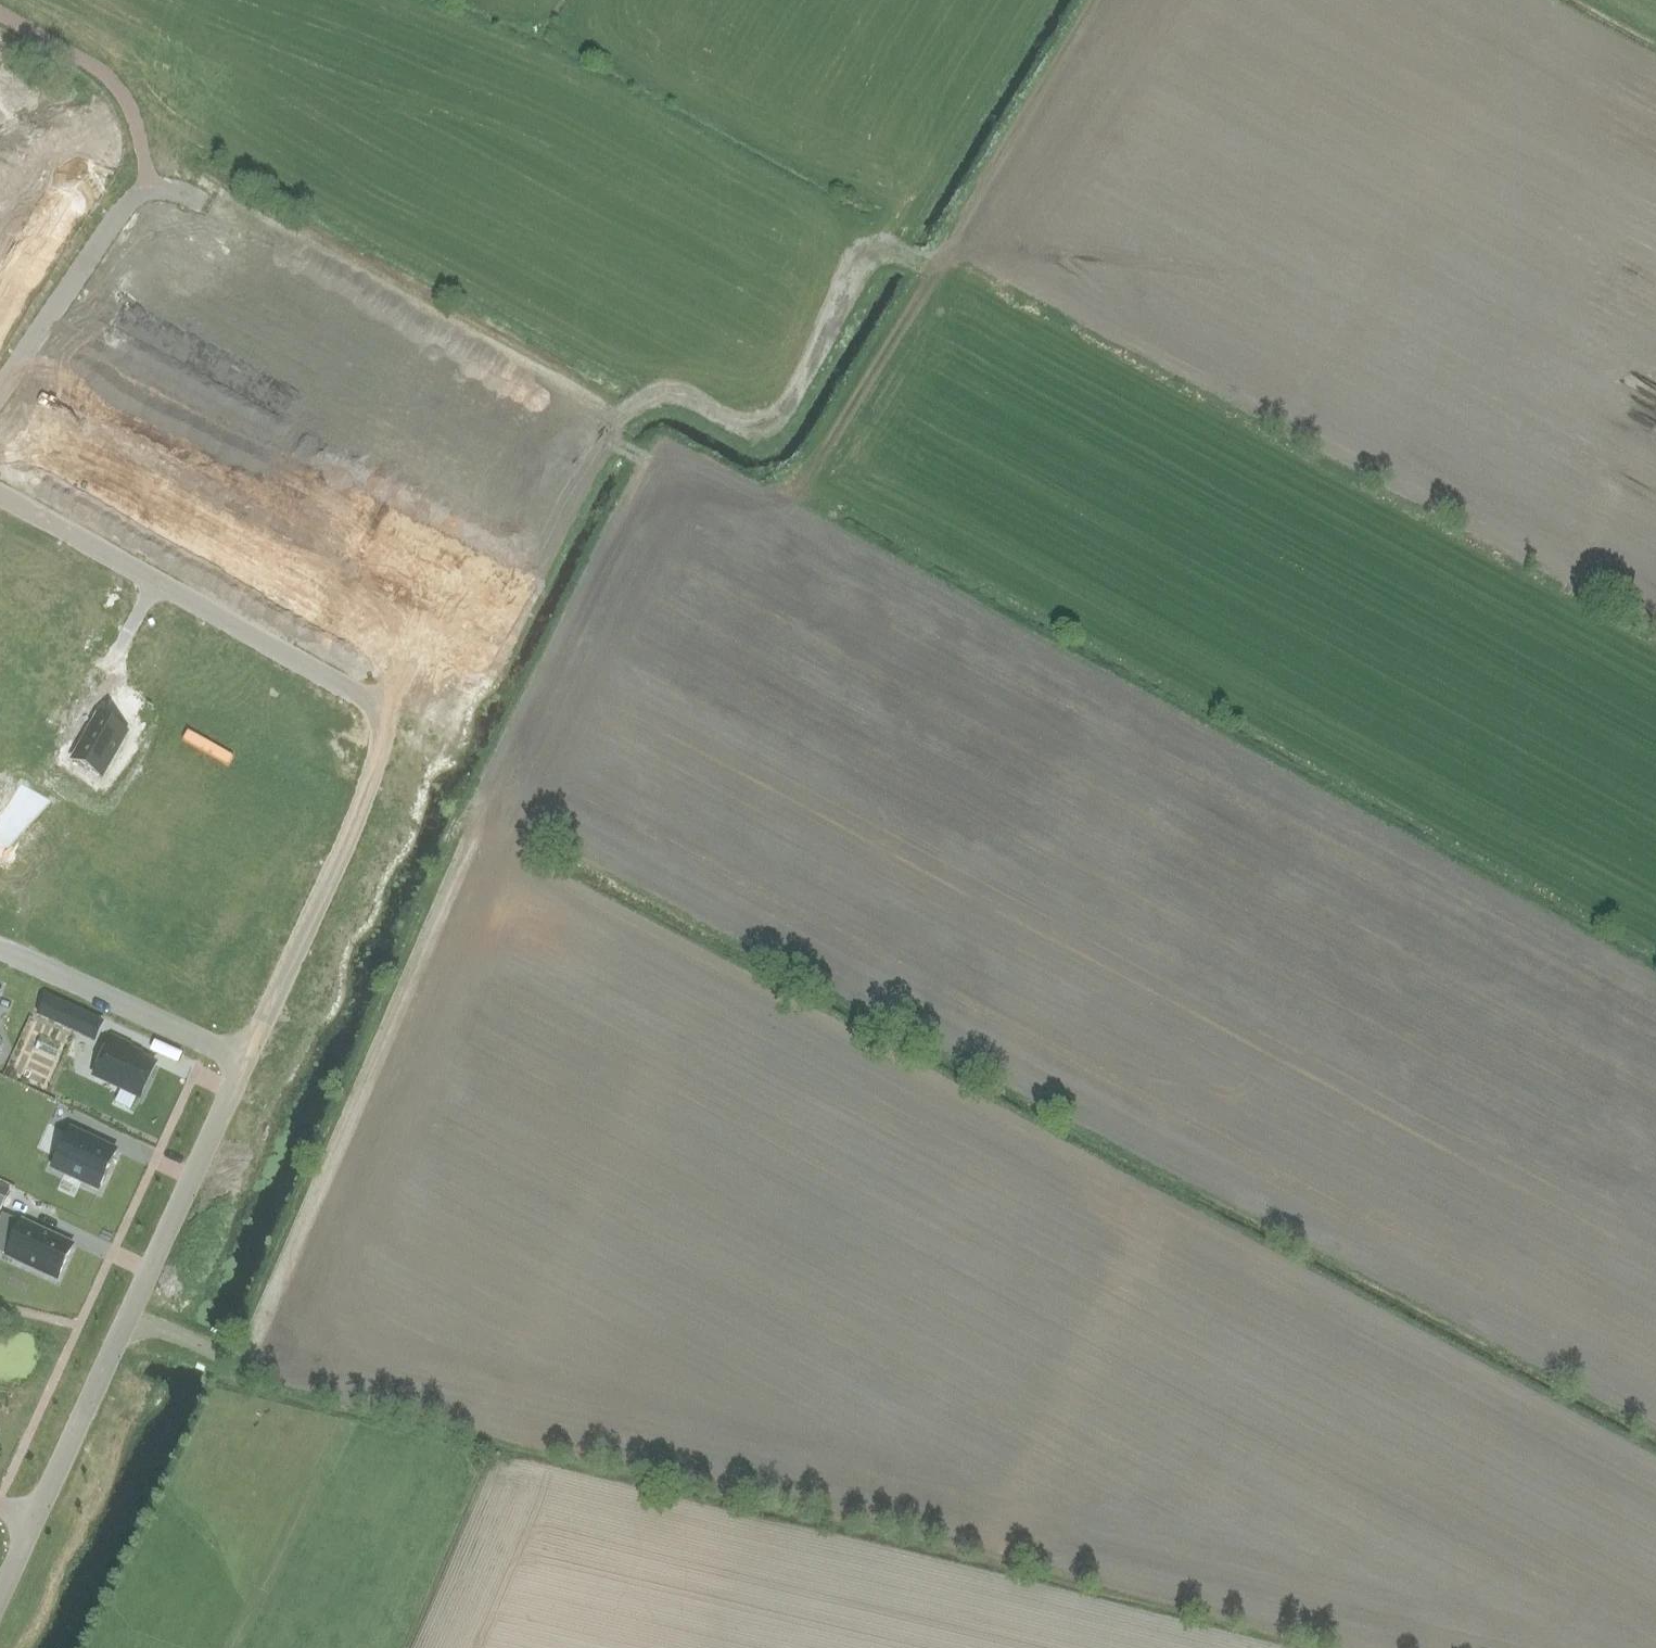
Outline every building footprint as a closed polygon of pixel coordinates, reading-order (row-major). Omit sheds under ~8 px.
[(98,716),(72,762),(101,778),(127,733),(98,716)] [(5,850),(50,801),(21,784),(0,815),(0,846),(5,850)] [(47,996),(38,1016),(77,1034),(86,1015),(47,996)] [(112,1039),(94,1076),(140,1098),(156,1065),(128,1052),(130,1047),(112,1039)] [(69,1129),(51,1169),(98,1190),(112,1161),(84,1148),(89,1138),(69,1129)] [(9,1191),(0,1187),(0,1211),(9,1191)] [(22,1222),(6,1257),(57,1281),(73,1246),(22,1222)]
